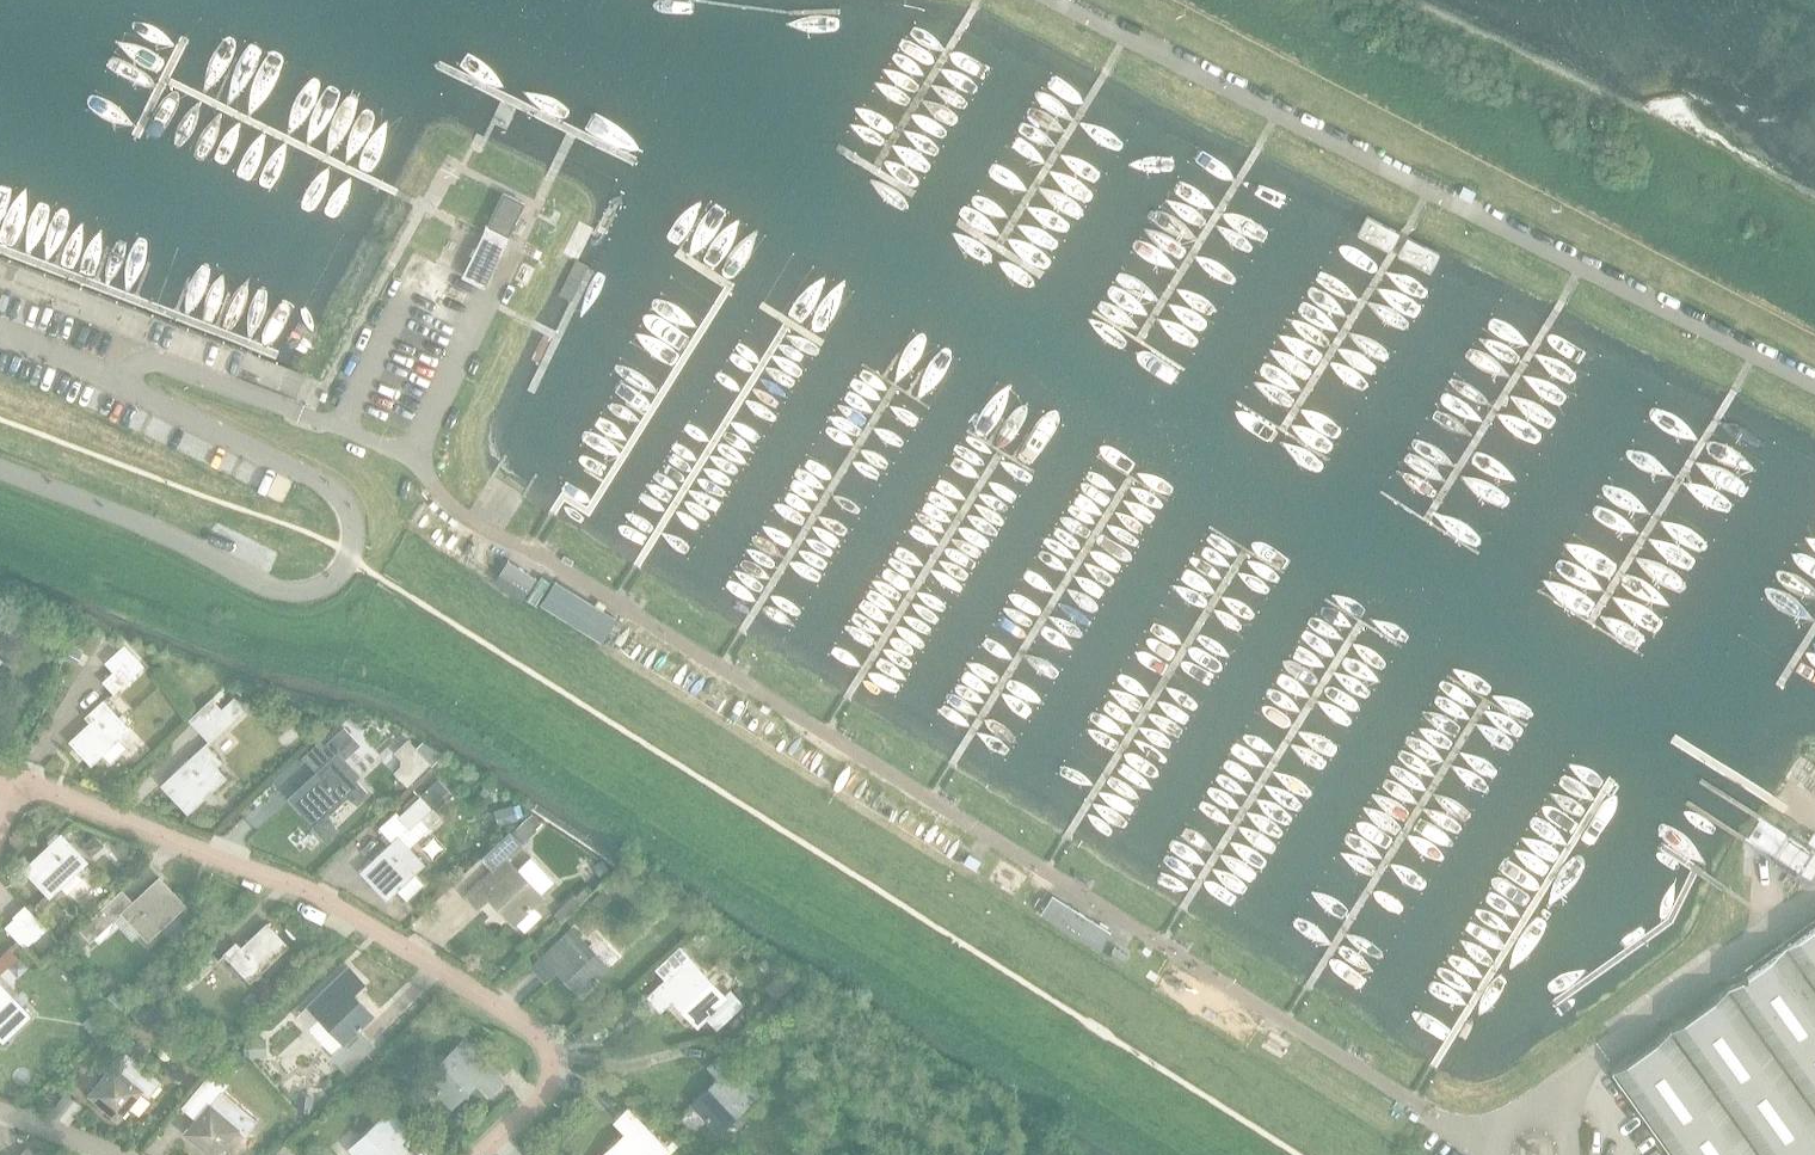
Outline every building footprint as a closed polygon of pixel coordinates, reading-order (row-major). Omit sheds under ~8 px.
[(488,224),(507,233),(522,202),(503,192),(488,224)] [(1384,251),(1394,233),(1366,219),(1357,236),(1384,251)] [(1394,255),(1424,272),(1434,254),(1403,237),(1394,255)] [(499,572),(527,590),(536,577),(507,559),(499,572)] [(105,680),(115,692),(143,666),(132,655),(105,680)] [(10,667),(0,657),(0,677),(10,667)] [(71,740),(92,762),(129,728),(104,701),(92,711),(97,716),(71,740)] [(201,730),(212,742),(233,721),(222,709),(201,730)] [(326,745),(335,755),(354,738),(345,728),(326,745)] [(206,743),(161,785),(189,813),(228,777),(218,766),(224,761),(206,743)] [(297,801),(317,822),(354,788),(328,761),(317,771),(323,777),(297,801)] [(401,817),(411,828),(433,807),(423,796),(401,817)] [(24,869),(49,896),(87,861),(62,834),(24,869)] [(362,871),(388,899),(426,864),(400,836),(362,871)] [(515,923),(543,897),(506,857),(467,894),(478,906),(489,896),(515,923)] [(123,911),(148,938),(185,904),(160,877),(123,911)] [(1043,909),(1099,945),(1110,928),(1053,892),(1043,909)] [(15,916),(36,937),(46,928),(26,906),(15,916)] [(81,928),(91,940),(113,919),(103,908),(81,928)] [(1611,1070),(1672,1154),(1814,1154),(1814,922),(1611,1070)] [(250,979),(287,945),(268,924),(255,936),(250,931),(226,952),(250,979)] [(582,995),(611,969),(575,930),(535,967),(546,979),(557,968),(582,995)] [(18,957),(10,948),(0,958),(0,974),(18,957)] [(184,971),(194,983),(216,963),(205,952),(184,971)] [(698,1025),(725,999),(689,961),(650,997),(661,1008),(672,998),(698,1025)] [(373,1016),(351,994),(363,983),(348,968),(309,1005),(345,1043),(336,1051),(346,1062),(369,1040),(359,1029),(373,1016)] [(4,1041),(31,1015),(0,983),(0,1037),(4,1041)] [(478,1081),(489,1091),(500,1080),(463,1041),(425,1077),(452,1106),(478,1081)] [(150,1098),(162,1083),(127,1053),(115,1066),(114,1066),(100,1082),(104,1086),(93,1099),(118,1121),(143,1092),(150,1098)] [(692,1103),(718,1131),(758,1095),(721,1055),(709,1067),(719,1078),(692,1103)] [(258,1122),(222,1091),(211,1105),(209,1104),(196,1121),(200,1124),(188,1138),(209,1154),(218,1154),(239,1131),(245,1136),(258,1122)] [(666,1151),(629,1111),(617,1122),(628,1133),(605,1154),(661,1154),(666,1151)] [(356,1154),(402,1154),(395,1148),(409,1134),(390,1113),(351,1149),(356,1154)]
